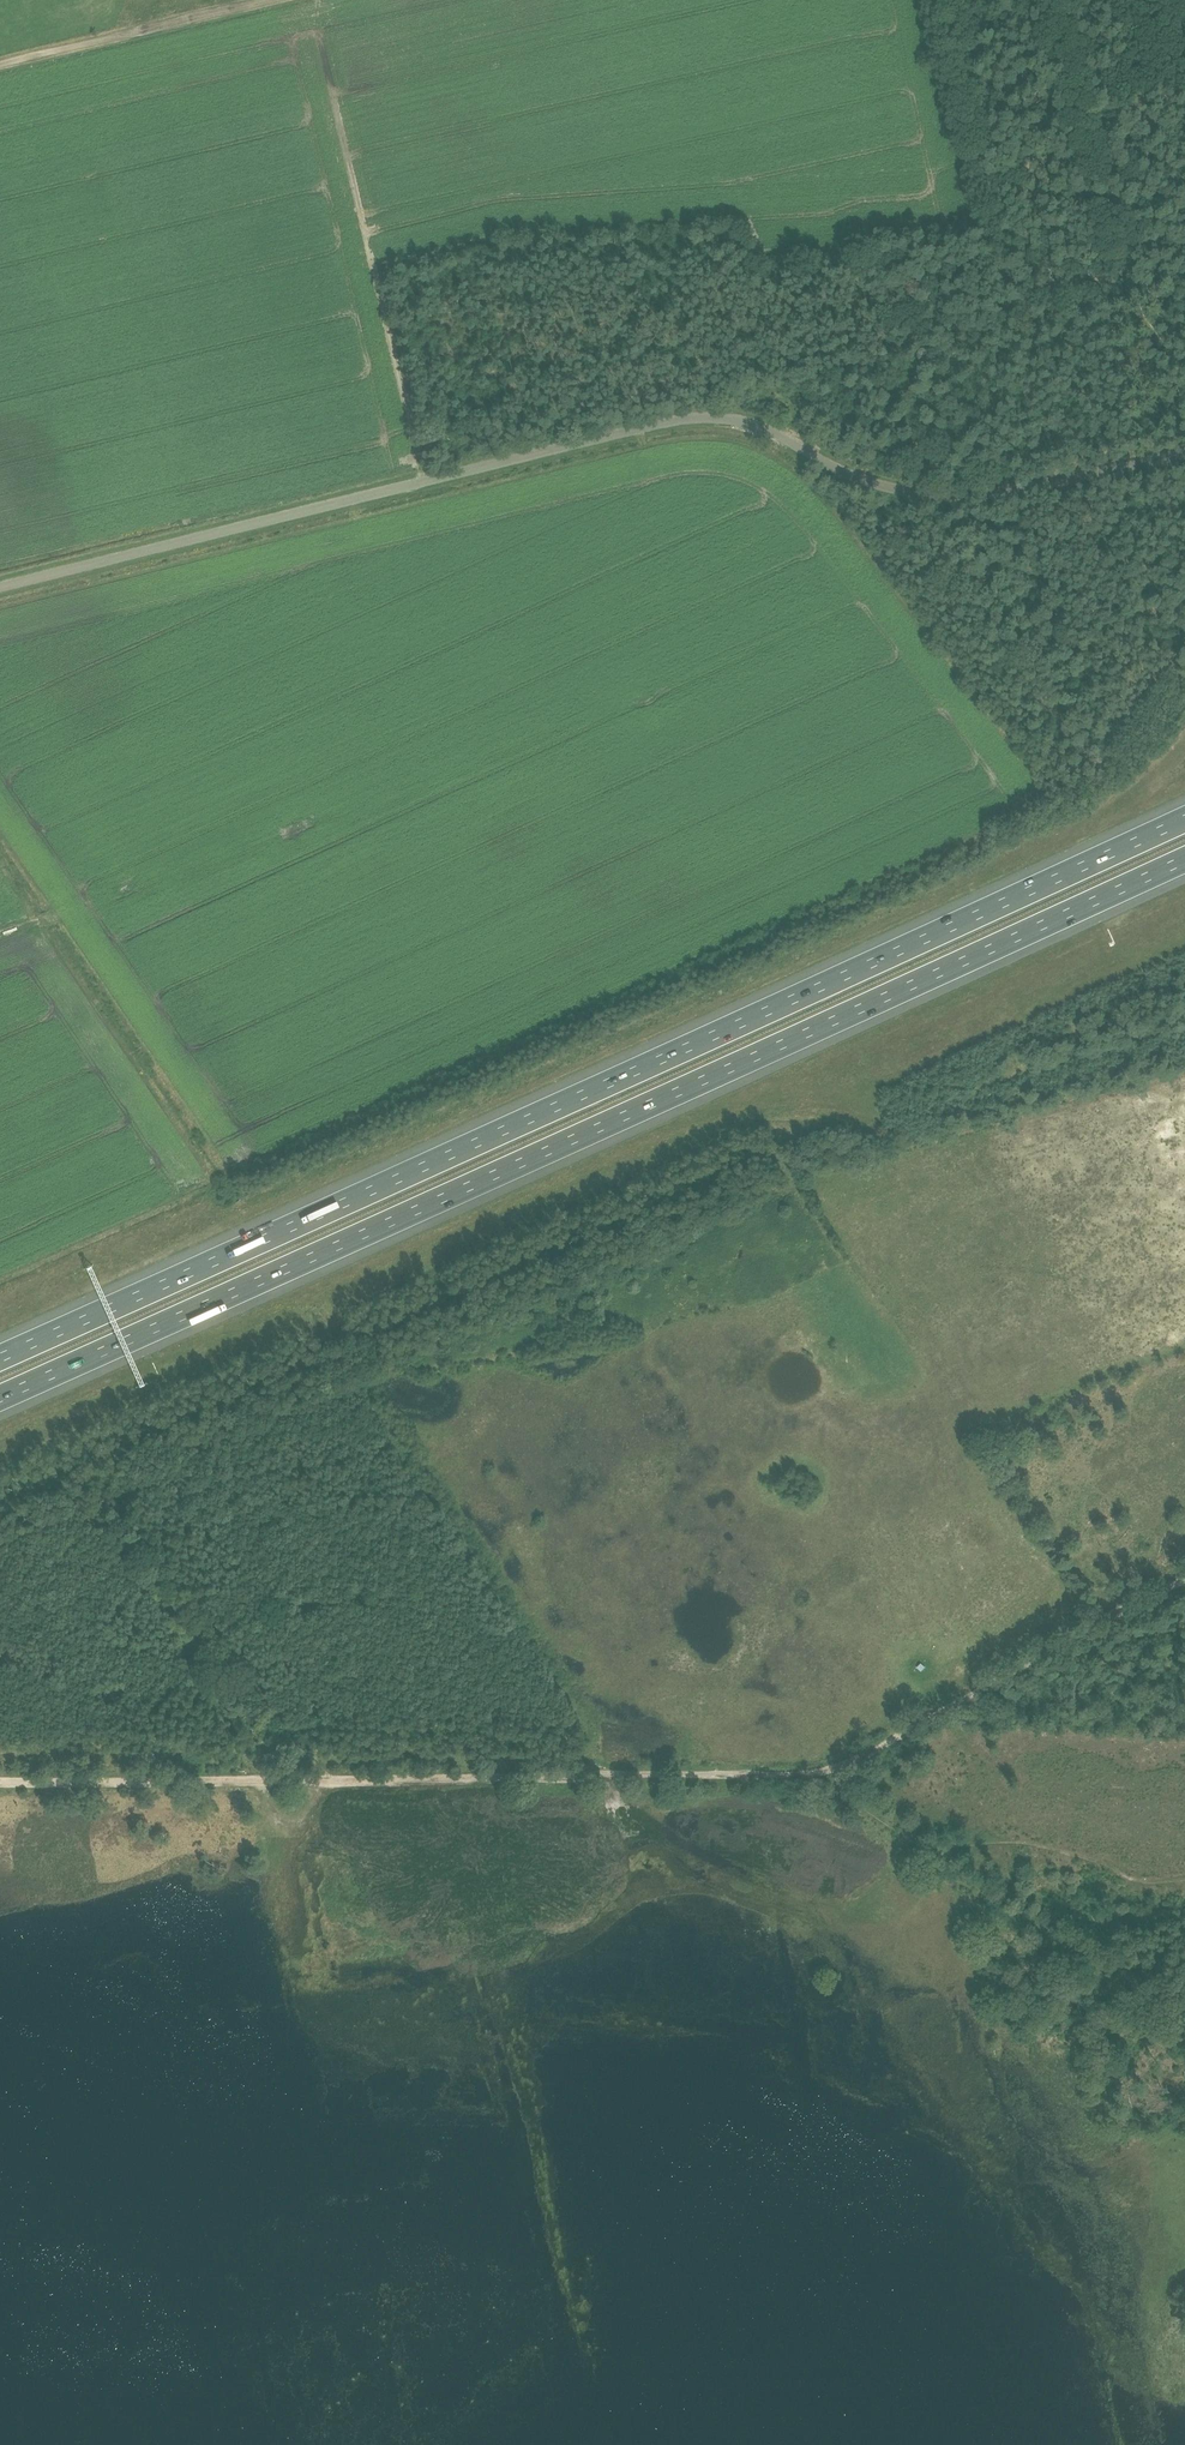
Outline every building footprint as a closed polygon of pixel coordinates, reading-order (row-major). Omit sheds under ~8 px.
[(791,1041),(795,1051),(815,1042),(811,1033),(791,1041)] [(347,1176),(316,1190),(319,1197),(350,1183),(347,1176)]
